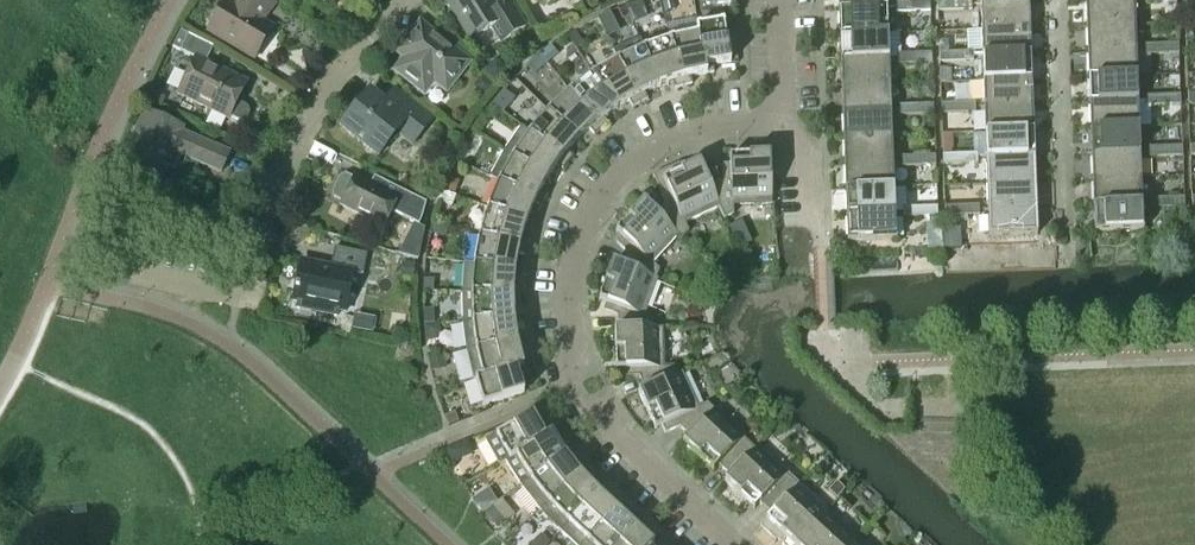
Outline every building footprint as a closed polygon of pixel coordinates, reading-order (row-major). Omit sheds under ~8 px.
[(258,21),(262,13),(266,16),(274,6),(267,0),(239,0),(234,7),(226,2),(208,33),(251,58),(269,27),(258,21)] [(488,0),(447,0),(446,1),(471,41),(481,34),(488,46),(498,40),(500,43),(525,27),(510,2),(495,11),(488,0)] [(838,12),(887,9),(895,9),(895,14),(912,13),(912,4),(895,4),(895,0),(838,0),(838,12)] [(1134,26),(1133,0),(1085,2),(1086,27),(1134,26)] [(971,11),(971,1),(954,2),(954,12),(971,11)] [(954,12),(954,2),(937,3),(937,13),(954,12)] [(929,13),(929,3),(912,4),(912,13),(929,13)] [(1029,29),(1028,4),(980,6),(981,31),(1029,29)] [(888,35),(887,9),(838,12),(839,37),(888,35)] [(730,64),(723,22),(696,27),(697,34),(704,76),(714,74),(712,67),(730,64)] [(469,64),(460,56),(419,24),(409,37),(395,54),(403,61),(394,72),(424,96),(430,88),(438,88),(446,93),(463,72),(469,64)] [(1135,51),(1134,26),(1086,27),(1087,53),(1135,51)] [(1030,55),(1029,29),(981,31),(982,57),(1030,55)] [(704,76),(697,34),(670,40),(683,88),(692,86),(690,78),(704,76)] [(888,61),(888,35),(839,37),(840,62),(888,61)] [(237,103),(246,84),(205,64),(213,48),(188,36),(179,52),(195,60),(177,95),(228,120),(230,118),(237,122),(241,122),(245,122),(248,119),(249,116),(249,112),(248,109),(245,106),(237,103)] [(683,88),(670,40),(643,49),(659,88),(673,83),(675,90),(683,88)] [(1186,45),(1186,54),(1194,54),(1194,44),(1186,45)] [(1161,55),(1160,45),(1144,46),(1144,56),(1161,55)] [(1178,55),(1178,45),(1160,45),(1161,55),(1178,55)] [(659,88),(643,49),(617,61),(640,104),(647,101),(644,94),(659,88)] [(1136,77),(1135,51),(1087,53),(1088,79),(1136,77)] [(973,62),(973,52),(955,53),(956,63),(973,62)] [(956,63),(955,53),(939,54),(939,64),(956,63)] [(931,64),(931,54),(914,55),(914,65),(931,64)] [(914,65),(914,55),(897,55),(897,65),(914,65)] [(1031,81),(1030,55),(982,57),(983,83),(1031,81)] [(640,104),(617,61),(592,75),(616,111),(628,102),(632,109),(640,104)] [(889,86),(888,61),(840,62),(841,88),(889,86)] [(616,111),(592,75),(569,93),(600,130),(608,125),(603,119),(616,111)] [(1137,103),(1136,77),(1088,79),(1089,104),(1137,103)] [(1032,106),(1031,81),(983,83),(984,108),(1032,106)] [(890,112),(889,86),(841,88),(842,114),(890,112)] [(412,145),(432,121),(402,97),(392,109),(370,91),(340,128),(377,158),(397,133),(412,145)] [(600,130),(569,93),(551,109),(581,139),(589,131),(594,137),(600,130)] [(1180,106),(1180,96),(1162,97),(1163,107),(1180,106)] [(1163,107),(1162,97),(1146,97),(1146,107),(1163,107)] [(975,113),(975,103),(957,104),(958,114),(975,113)] [(1138,128),(1137,103),(1089,104),(1090,130),(1138,128)] [(958,114),(957,104),(940,105),(941,115),(958,114)] [(933,115),(933,105),(916,106),(916,116),(933,115)] [(916,116),(916,106),(899,107),(899,117),(916,116)] [(1033,132),(1032,106),(984,108),(984,134),(1033,132)] [(581,139),(551,109),(547,112),(531,131),(570,162),(578,152),(572,147),(581,139)] [(229,154),(181,133),(183,129),(144,112),(118,173),(157,190),(166,168),(174,171),(181,157),(221,174),(229,154)] [(891,137),(890,112),(842,114),(843,139),(891,137)] [(570,162),(531,131),(529,133),(521,128),(504,152),(548,180),(556,167),(563,171),(568,164),(570,162)] [(1139,154),(1138,128),(1090,130),(1091,156),(1139,154)] [(1034,158),(1033,132),(984,134),(985,160),(1034,158)] [(892,163),(891,137),(843,139),(844,165),(892,163)] [(1182,157),(1182,147),(1164,148),(1165,158),(1182,157)] [(1165,158),(1164,148),(1147,149),(1148,159),(1165,158)] [(548,180),(504,152),(489,179),(498,183),(543,204),(547,197),(540,193),(548,180)] [(1140,180),(1139,154),(1091,156),(1092,181),(1140,180)] [(977,165),(976,155),(959,156),(960,166),(977,165)] [(718,209),(724,220),(733,216),(733,206),(771,205),(770,156),(729,158),(729,166),(722,166),(722,181),(710,187),(718,209)] [(935,167),(935,156),(917,157),(918,167),(935,167)] [(960,166),(959,156),(942,156),(943,166),(960,166)] [(918,167),(917,157),(901,158),(901,168),(918,167)] [(1035,183),(1034,158),(985,160),(986,185),(1035,183)] [(893,189),(892,163),(844,165),(845,191),(893,189)] [(718,209),(710,187),(700,164),(682,173),(678,165),(653,178),(665,205),(656,215),(678,238),(681,241),(689,233),(685,225),(718,209)] [(426,204),(378,180),(374,189),(354,179),(354,180),(345,176),(341,178),(334,192),(334,198),(342,202),(340,207),(383,228),(391,212),(419,226),(421,221),(426,204)] [(1141,205),(1140,180),(1092,181),(1093,207),(1141,205)] [(539,212),(543,204),(498,183),(496,188),(491,198),(487,209),(527,223),(532,209),(539,212)] [(1036,209),(1035,183),(986,185),(987,211),(1036,209)] [(894,215),(893,189),(845,191),(846,216),(894,215)] [(1166,209),(1166,199),(1149,200),(1150,210),(1166,209)] [(1184,209),(1184,199),(1166,199),(1166,209),(1184,209)] [(678,238),(656,215),(643,204),(615,233),(621,239),(616,244),(627,254),(622,267),(656,280),(659,271),(652,265),(678,238)] [(1142,230),(1141,205),(1093,207),(1094,233),(1143,232),(1143,230),(1142,230)] [(979,216),(978,206),(961,207),(961,217),(979,216)] [(961,217),(961,207),(944,208),(945,217),(961,217)] [(937,218),(937,208),(919,209),(920,219),(937,218)] [(522,238),(527,223),(487,209),(483,220),(480,231),(479,236),(527,248),(529,240),(522,238)] [(920,219),(919,209),(903,209),(903,219),(920,219)] [(1037,235),(1036,220),(1036,209),(987,211),(988,236),(987,236),(987,237),(1037,235)] [(895,239),(894,215),(846,216),(847,243),(896,241),(896,239),(895,239)] [(525,257),(527,248),(479,236),(477,242),(475,254),(473,265),(516,271),(518,256),(525,257)] [(301,262),(293,302),(300,304),(299,310),(336,318),(337,312),(345,313),(353,274),(363,276),(367,255),(334,248),(330,268),(301,262)] [(473,265),(464,264),(462,293),(521,295),(521,287),(514,286),(516,271),(473,265)] [(656,280),(622,267),(613,264),(598,302),(606,305),(603,312),(617,317),(618,331),(654,329),(653,320),(645,317),(658,281),(656,280)] [(514,319),(513,304),(521,303),(521,295),(471,294),(462,293),(462,323),(514,319)] [(524,342),(523,333),(516,334),(514,319),(462,323),(466,353),(524,342)] [(654,329),(618,331),(614,331),(615,355),(616,372),(623,371),(624,379),(639,378),(645,391),(677,376),(673,367),(664,368),(663,329),(654,329)] [(523,367),(519,352),(526,350),(524,342),(466,353),(472,380),(523,367)] [(524,394),(519,377),(525,375),(523,367),(472,380),(473,382),(476,381),(483,406),(524,394)] [(698,409),(682,374),(677,376),(645,391),(638,394),(655,431),(662,428),(665,435),(679,428),(689,437),(713,412),(706,405),(698,409)] [(743,439),(745,437),(729,421),(715,410),(713,412),(689,437),(682,444),(712,472),(718,467),(727,475),(752,448),(743,439)] [(548,429),(542,432),(533,416),(485,442),(498,466),(505,462),(552,436),(548,429)] [(520,488),(571,453),(566,445),(560,449),(552,436),(505,462),(520,488)] [(796,484),(755,445),(752,448),(727,475),(729,477),(724,483),(754,511),(759,505),(769,514),(796,484)] [(539,511),(580,475),(570,464),(576,459),(571,453),(520,488),(539,511)] [(568,524),(601,488),(595,482),(590,487),(580,475),(539,511),(560,534),(569,525),(568,524)] [(828,513),(796,484),(769,514),(771,516),(759,528),(775,542),(781,536),(791,544),(798,544),(828,513)] [(615,511),(603,499),(608,494),(601,488),(568,524),(569,525),(560,534),(573,544),(582,544),(586,541),(587,542),(615,511)] [(639,523),(633,517),(628,522),(615,511),(587,542),(586,541),(582,544),(619,544),(639,523)] [(855,539),(828,513),(798,544),(850,544),(855,539)] [(653,544),(641,534),(645,529),(639,523),(619,544),(652,544),(653,544)]
